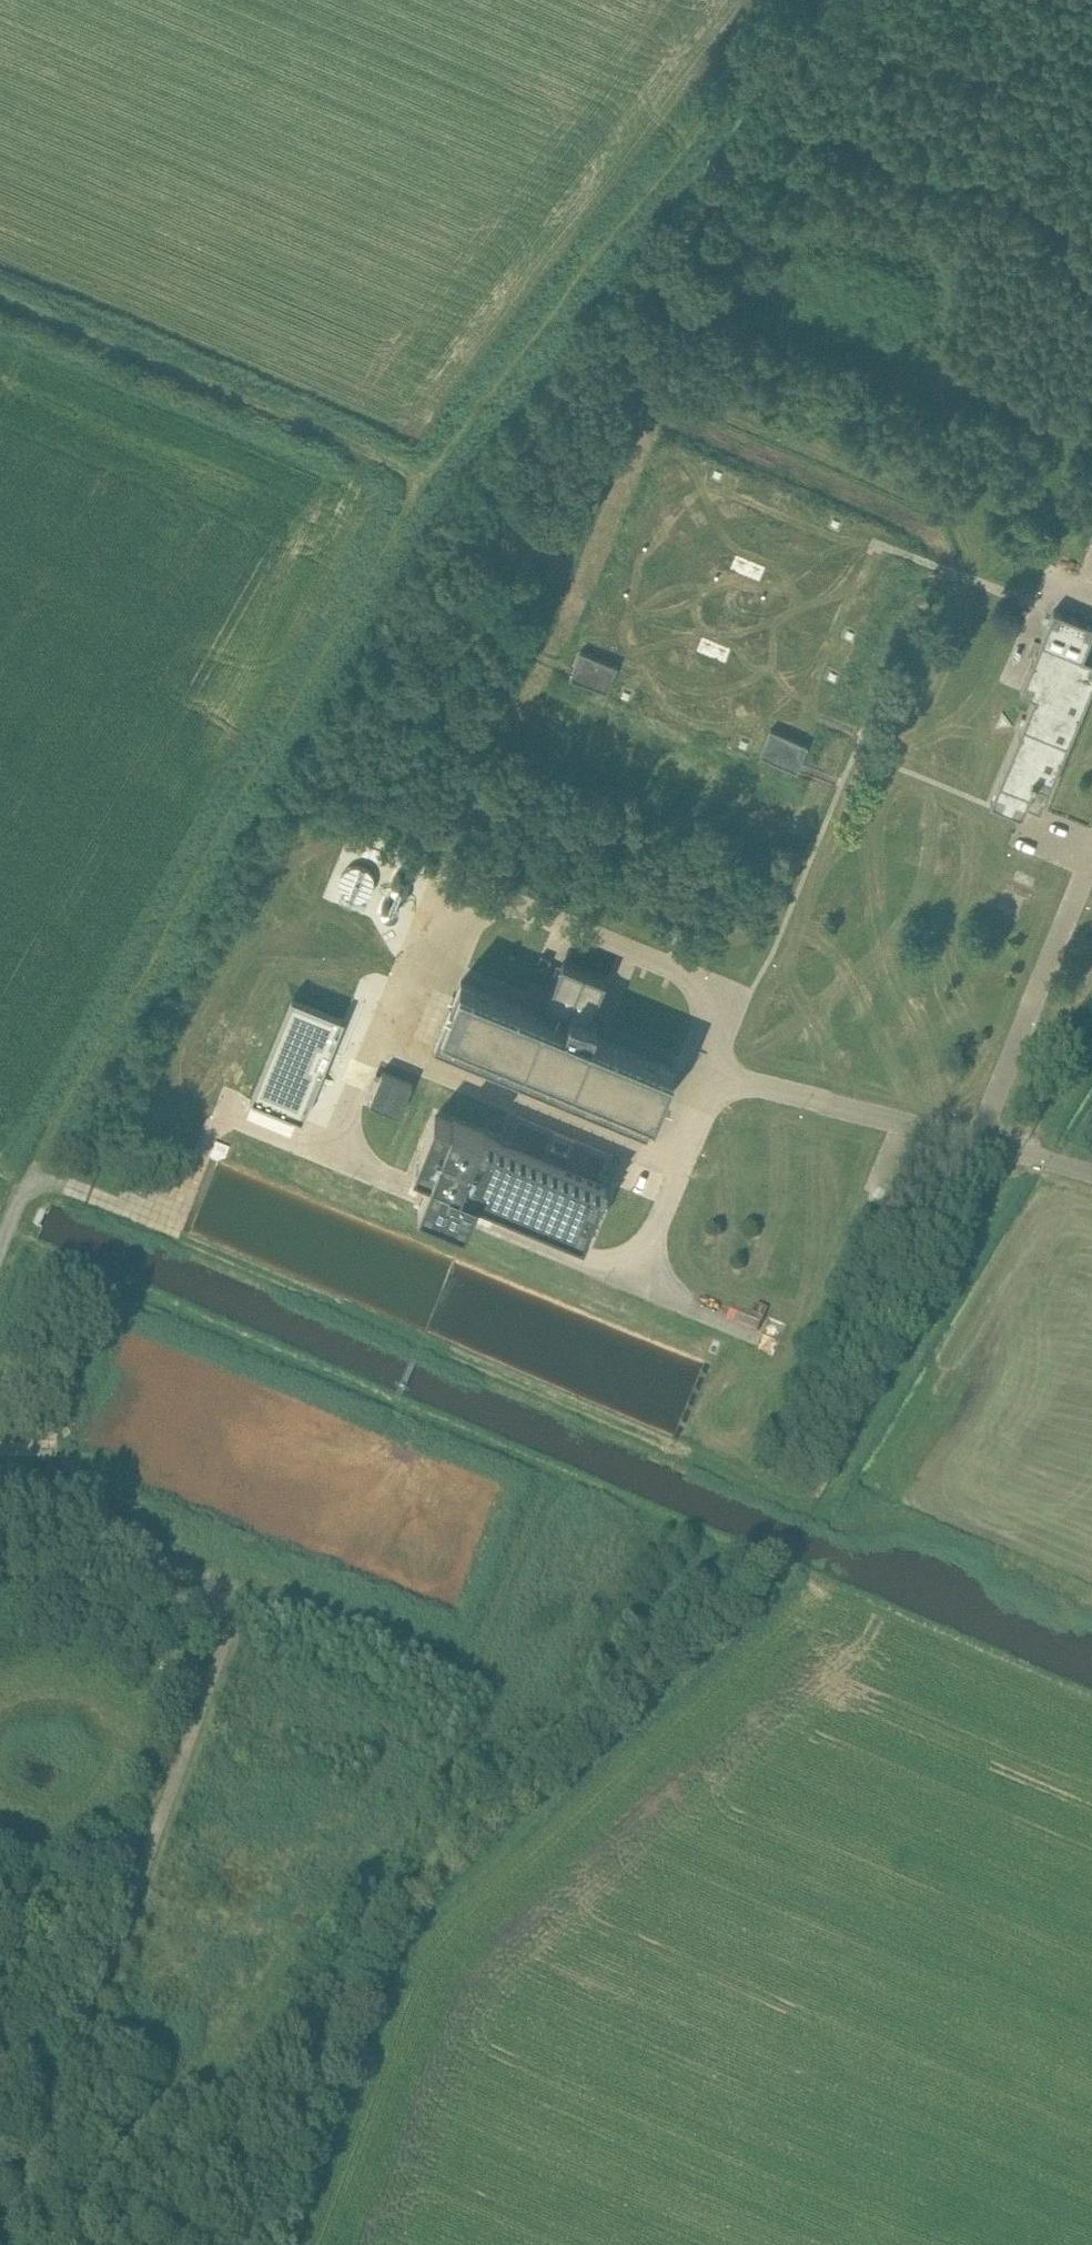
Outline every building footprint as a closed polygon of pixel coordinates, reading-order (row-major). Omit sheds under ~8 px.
[(1054,610),(1021,691),(1035,697),(991,804),(1023,817),(1035,787),(1051,793),(1091,692),(1091,666),(1081,661),(1091,633),(1091,625),(1054,610)] [(570,676),(608,691),(619,664),(581,649),(570,676)] [(771,729),(760,755),(798,770),(809,744),(771,729)] [(566,1023),(462,980),(434,1046),(649,1133),(675,1068),(592,1035),(598,1022),(590,1018),(606,979),(564,962),(547,1002),(571,1012),(566,1023)] [(294,996),(252,1098),(303,1120),(345,1018),(294,996)] [(382,1068),(369,1100),(380,1104),(394,1110),(401,1112),(414,1081),(382,1068)] [(380,1104),(378,1109),(392,1114),(394,1110),(380,1104)] [(448,1123),(431,1116),(410,1168),(427,1174),(415,1203),(463,1223),(475,1192),(581,1235),(606,1174),(601,1173),(609,1153),(512,1114),(500,1144),(480,1136),(480,1135),(449,1122),(448,1123)] [(216,1140),(211,1156),(225,1161),(231,1147),(216,1140)]
